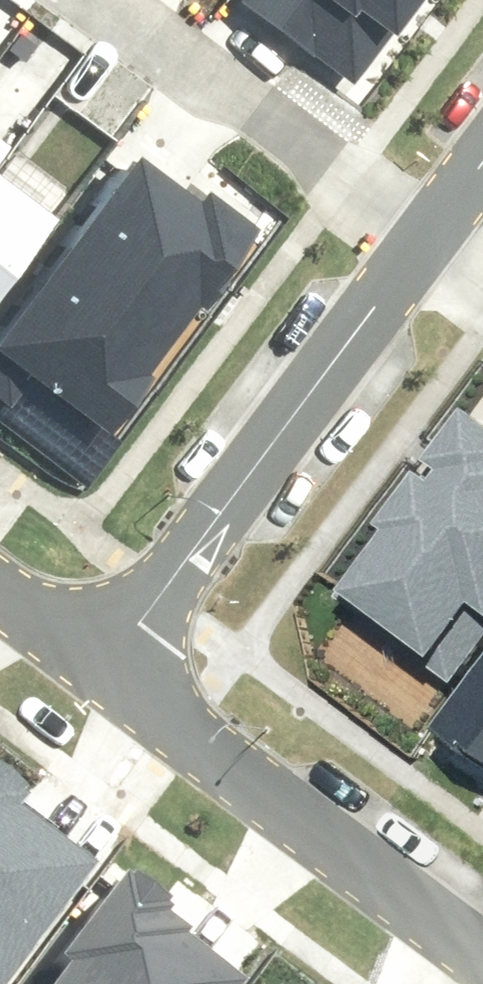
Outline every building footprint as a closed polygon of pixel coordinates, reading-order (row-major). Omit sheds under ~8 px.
[(243,3),(356,89),(424,0),(245,0),(243,3)] [(271,229),(213,188),(205,199),(140,153),(5,342),(0,339),(0,397),(11,405),(34,374),(118,434),(155,381),(148,376),(202,300),(214,308),(271,229)] [(62,218),(0,172),(0,301),(62,218)]
